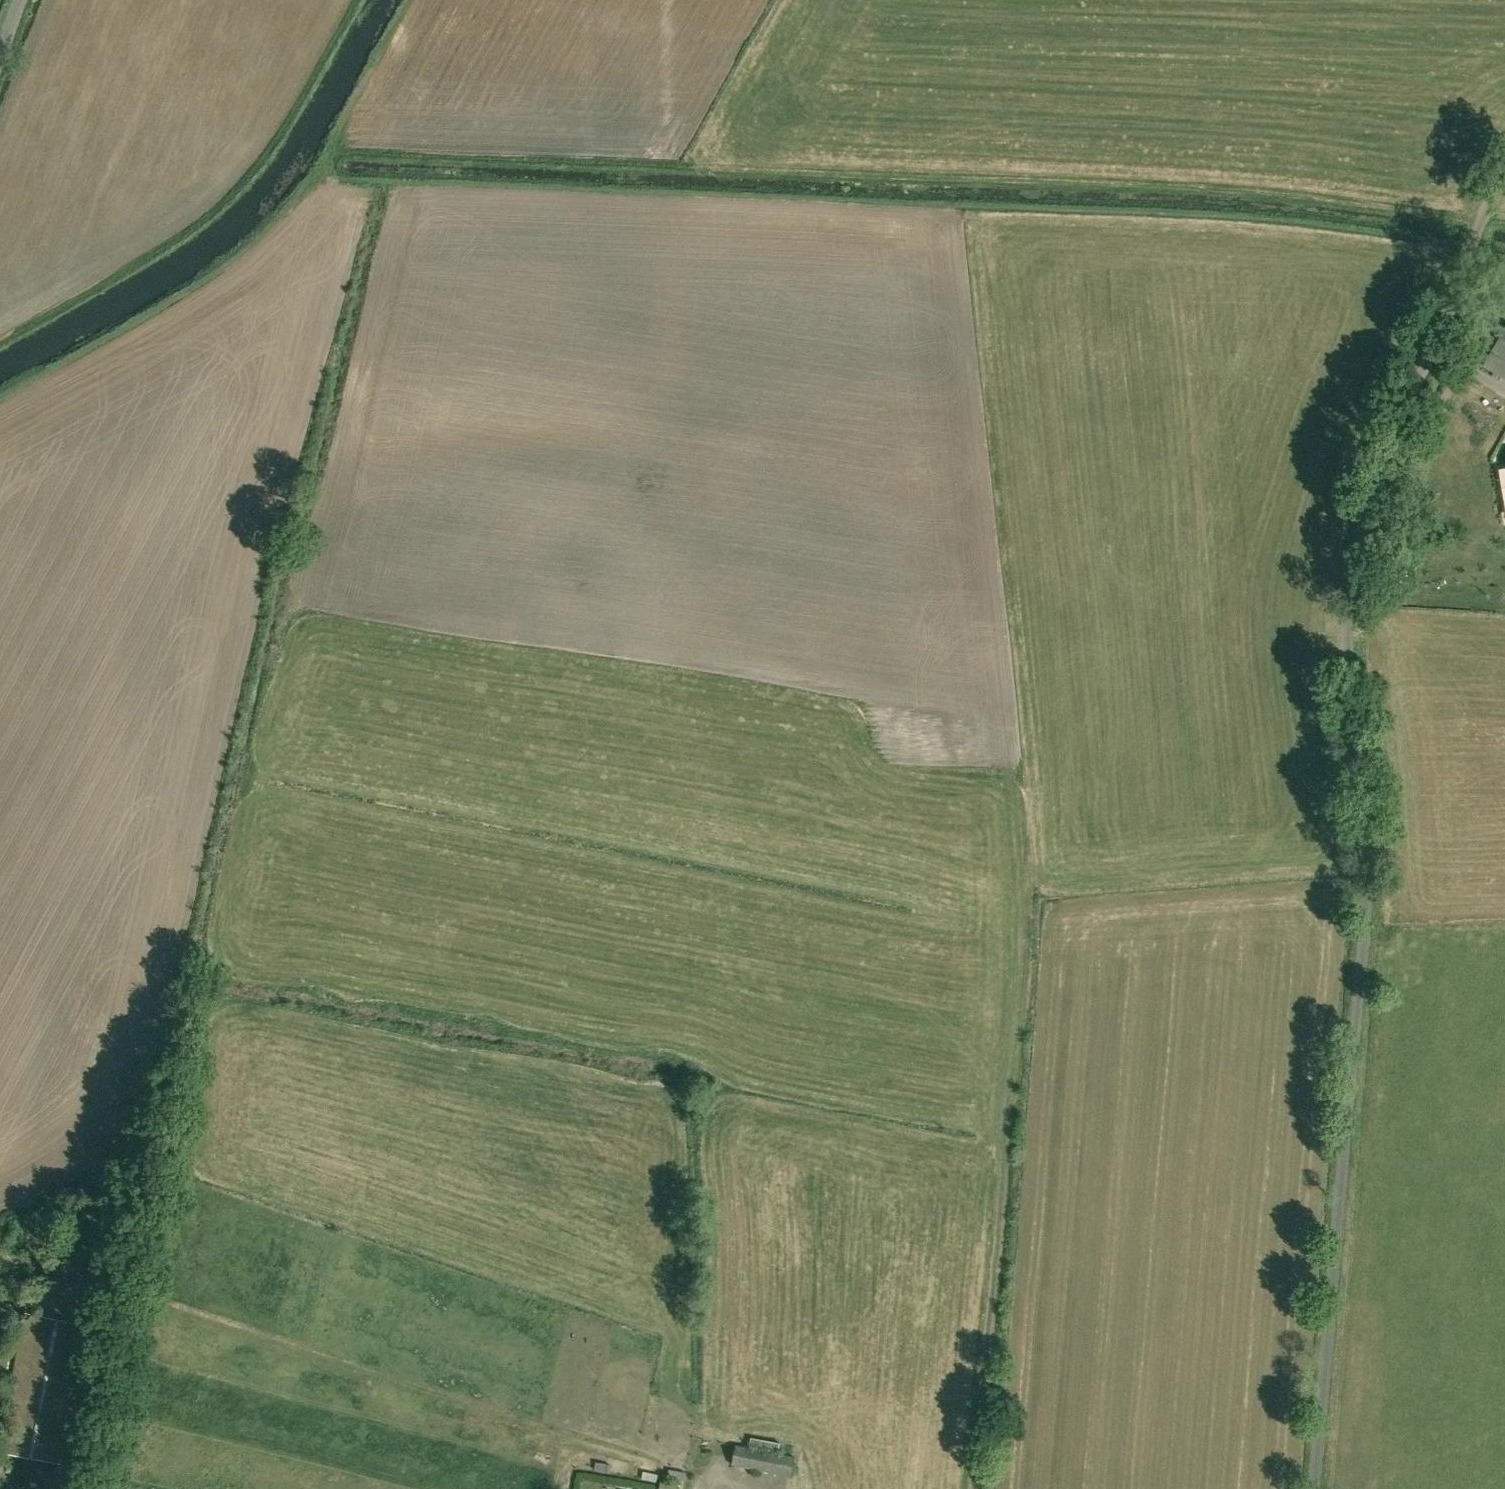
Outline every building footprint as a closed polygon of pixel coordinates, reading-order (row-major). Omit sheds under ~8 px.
[(1499,339),(1482,367),(1504,381),(1504,329),(1499,339)] [(24,1314),(0,1438),(0,1453),(61,1465),(88,1326),(24,1314)] [(0,1348),(0,1375),(6,1376),(10,1349),(0,1348)] [(750,1447),(756,1448),(779,1452),(780,1444),(751,1438),(750,1447)] [(732,1465),(791,1477),(795,1458),(736,1446),(732,1465)]
